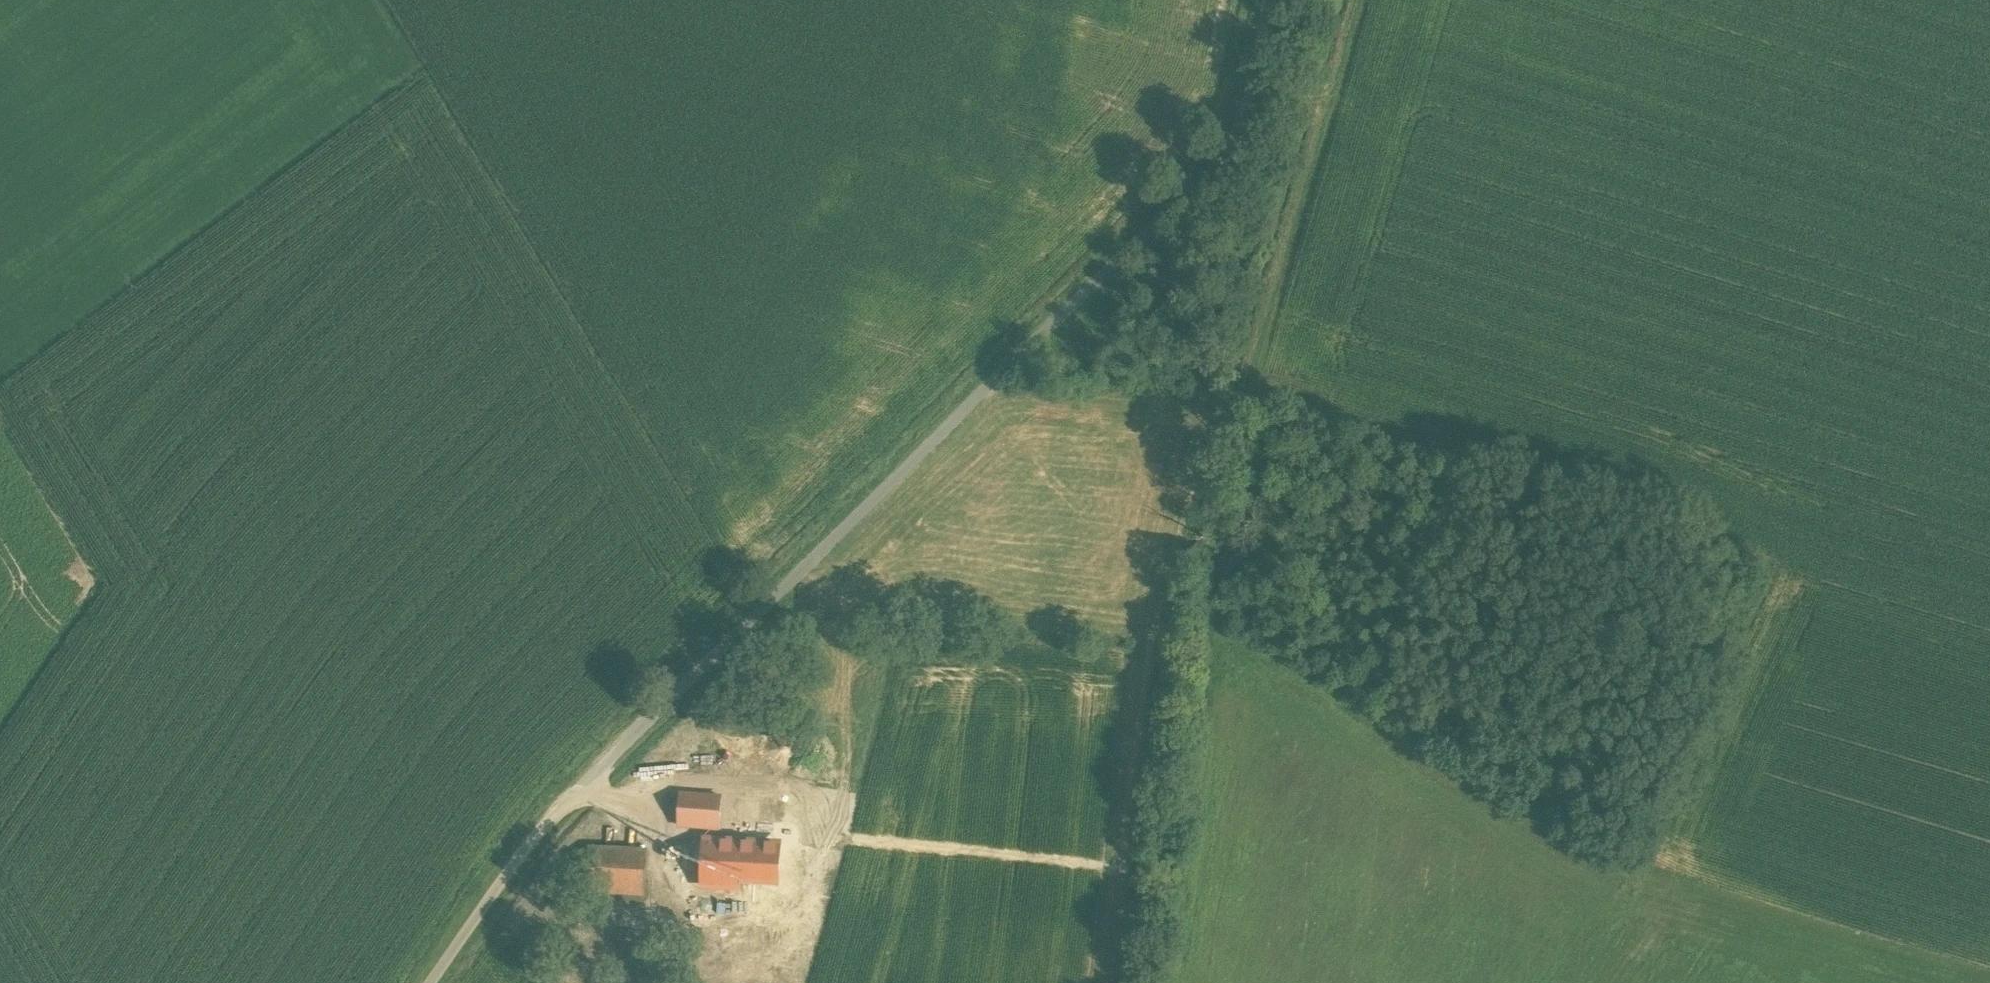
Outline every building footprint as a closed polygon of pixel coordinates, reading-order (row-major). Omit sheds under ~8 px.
[(721,797),(681,794),(679,825),(719,829),(721,797)] [(704,839),(702,886),(738,888),(739,880),(778,882),(780,845),(740,843),(740,840),(704,839)] [(646,850),(590,848),(587,892),(644,895),(646,850)]
